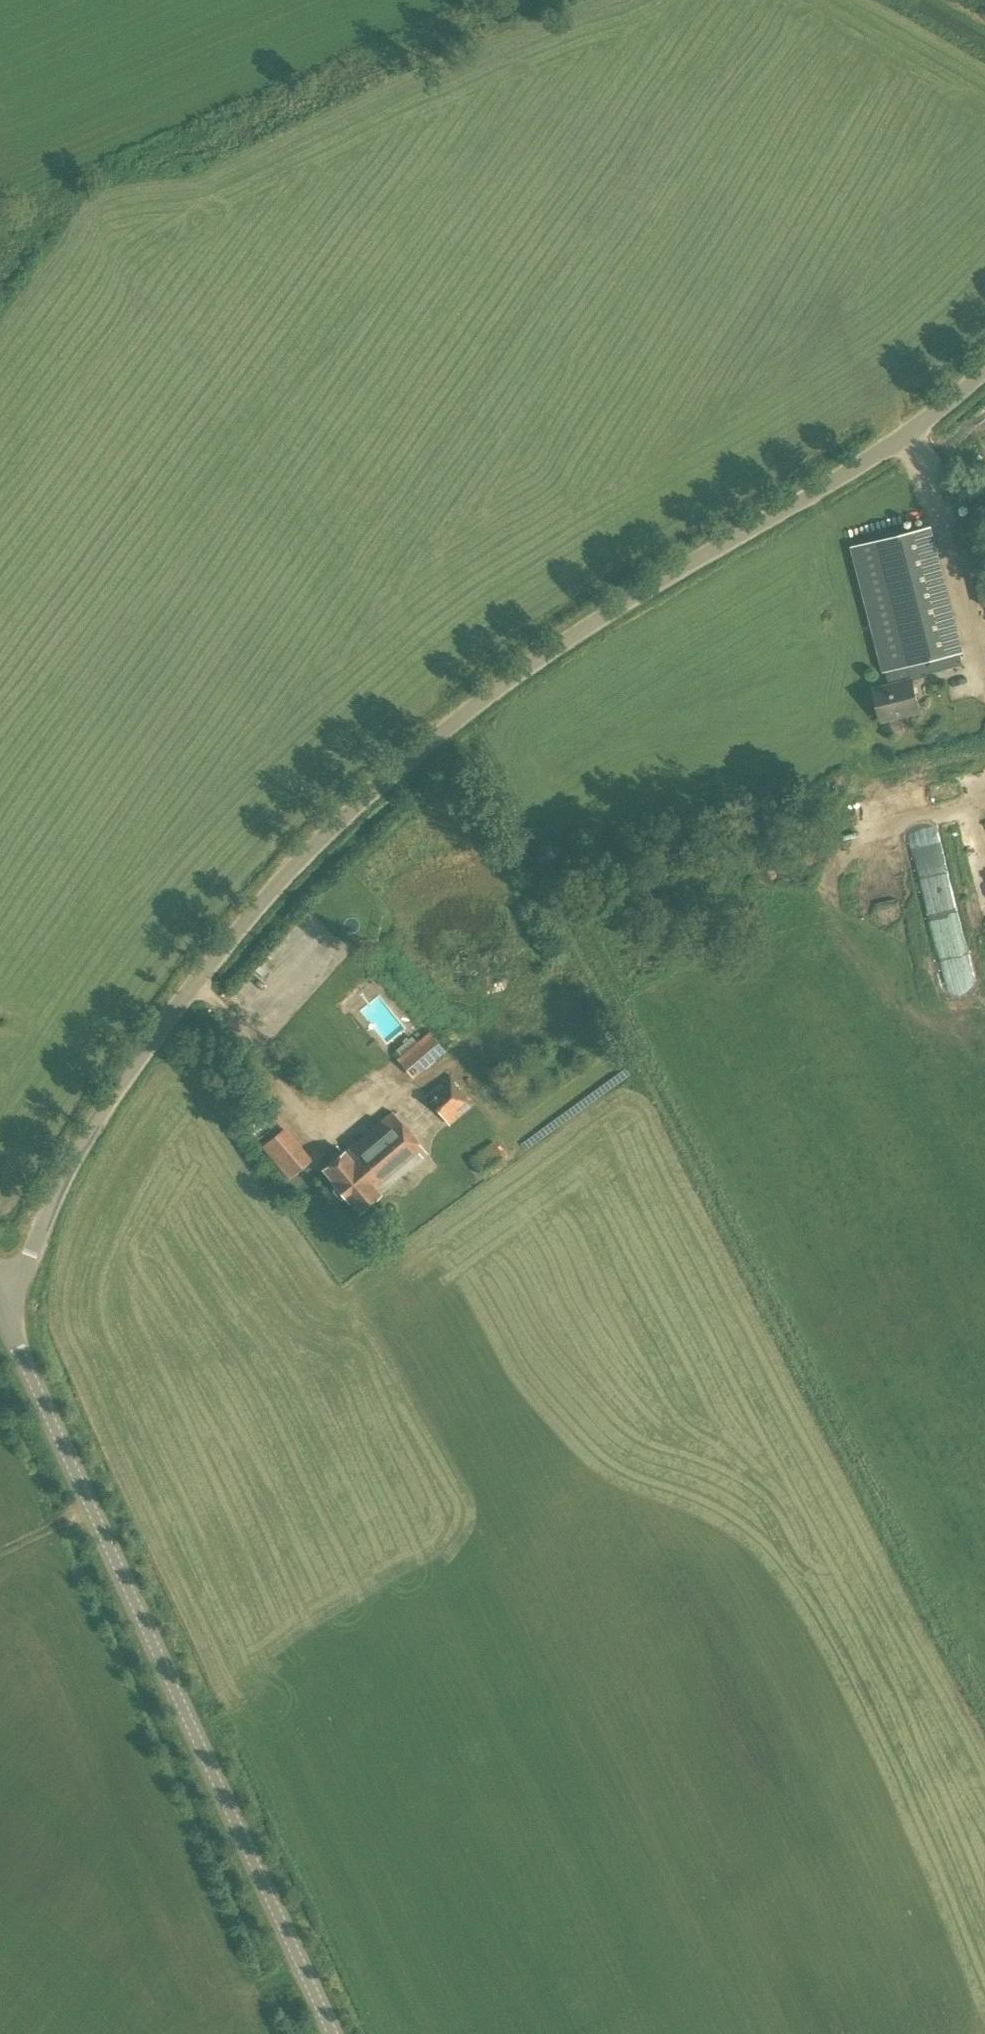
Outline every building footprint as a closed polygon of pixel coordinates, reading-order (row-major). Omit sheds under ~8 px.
[(960,520),(981,606),(984,606),(984,513),(960,520)] [(924,676),(923,673),(963,663),(960,652),(963,652),(931,526),(851,546),(883,672),(887,671),(891,685),(874,689),(882,720),(920,710),(912,679),(924,676)] [(342,880),(332,890),(344,901),(354,891),(342,880)] [(443,1050),(430,1034),(428,1031),(416,1041),(411,1036),(395,1049),(399,1055),(398,1056),(413,1075),(443,1050)] [(448,1125),(471,1108),(447,1077),(425,1094),(448,1125)] [(425,1153),(391,1112),(344,1151),(322,1169),(332,1181),(331,1182),(347,1201),(348,1200),(358,1211),(379,1193),(379,1192),(425,1153)] [(288,1179),(312,1160),(285,1127),(260,1147),(288,1179)]
